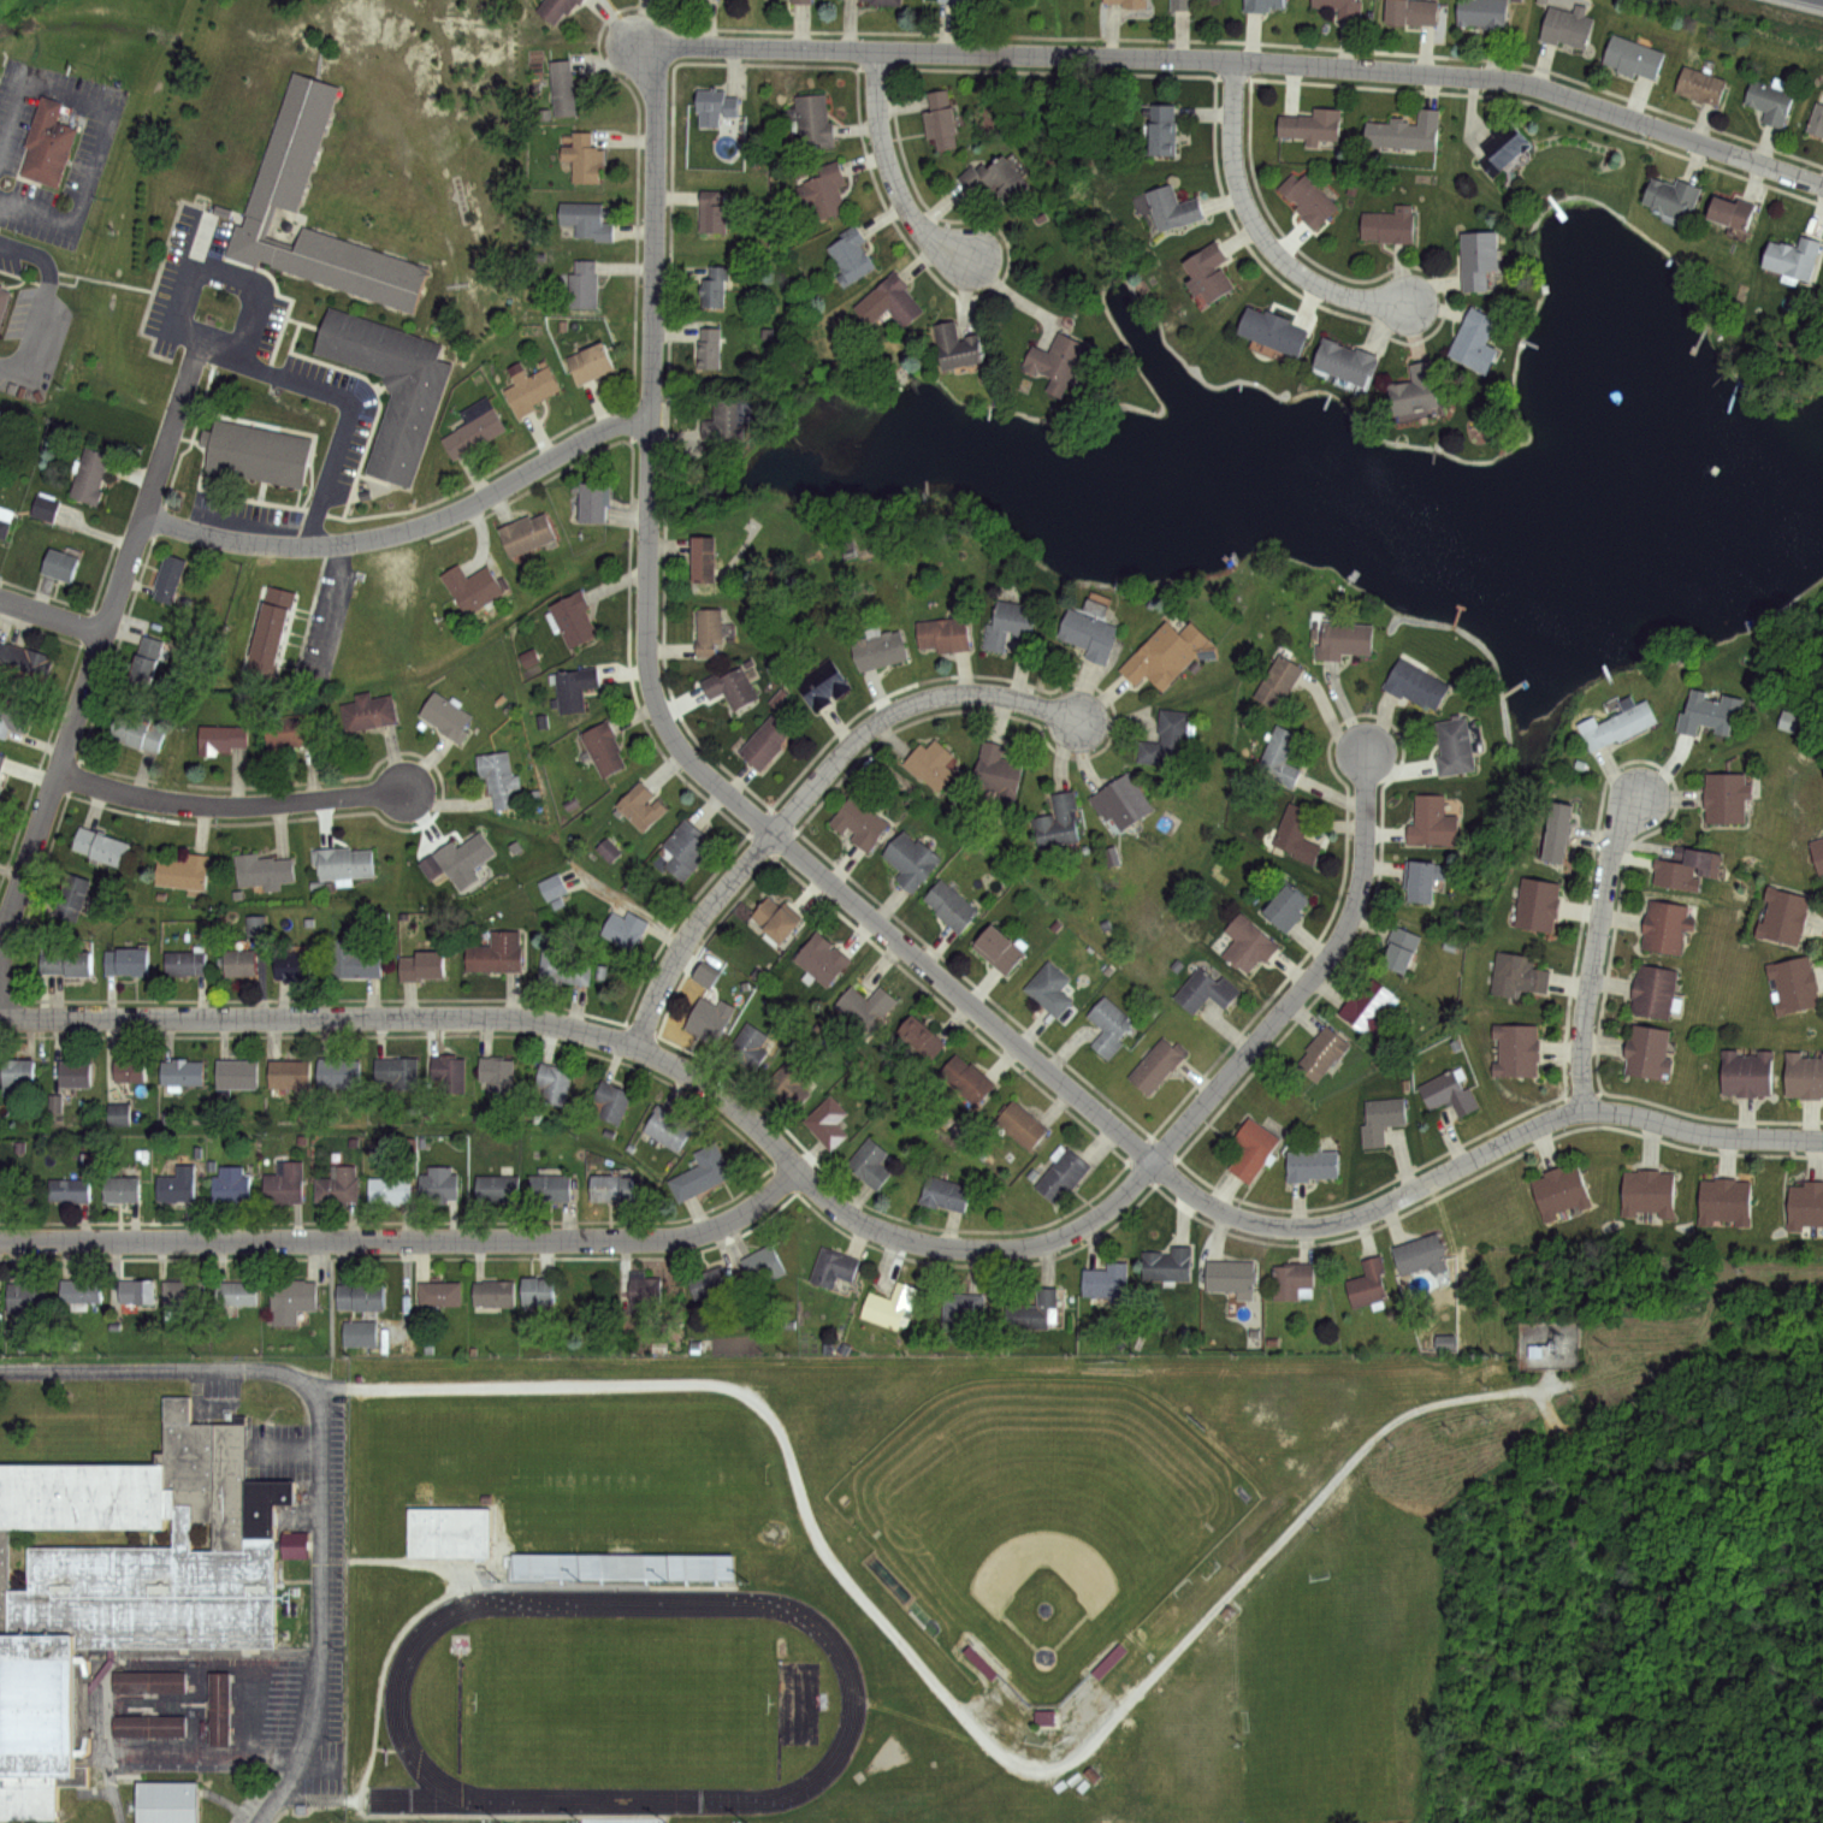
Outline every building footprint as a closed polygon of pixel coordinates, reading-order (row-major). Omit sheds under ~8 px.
[(531,8),(537,0),(583,0),(578,7),(574,4),(566,14),(561,13),(551,25),(531,8)] [(1171,7),(1171,0),(1191,0),(1190,8),(1171,7)] [(1244,8),(1245,0),(1285,0),(1284,8),(1267,7),(1267,11),(1244,8)] [(1312,5),(1312,0),(1361,0),(1359,20),(1337,18),(1338,7),(1312,5)] [(1385,19),(1387,0),(1438,0),(1437,24),(1385,19)] [(1457,22),(1459,0),(1506,0),(1505,25),(1499,25),(1498,30),(1486,29),(1486,24),(1457,22)] [(1550,5),(1575,13),(1578,4),(1586,6),(1582,16),(1593,19),(1585,48),(1558,40),(1557,45),(1540,39),(1550,5)] [(1614,31),(1667,51),(1657,78),(1635,71),(1634,75),(1602,63),(1614,31)] [(548,60),(568,59),(574,113),(552,116),(548,60)] [(1685,65),(1726,78),(1717,105),(1675,90),(1685,65)] [(426,267),(412,310),(260,259),(255,265),(226,255),(239,213),(244,213),(292,73),(338,88),(296,211),(268,201),(258,237),(292,248),(302,226),(426,267)] [(1752,78),(1771,84),(1775,76),(1786,79),(1783,88),(1794,91),(1782,128),(1763,120),(1766,110),(1745,102),(1752,78)] [(927,91),(948,87),(957,132),(954,134),(957,147),(935,152),(933,138),(928,140),(922,112),(930,110),(927,91)] [(697,89),(723,89),(723,93),(738,93),(738,118),(721,117),(721,126),(699,126),(699,112),(697,112),(697,89)] [(793,96),(824,94),(825,123),(833,122),(834,143),(788,147),(786,113),(794,112),(793,96)] [(42,99),(75,110),(69,126),(81,131),(59,193),(20,179),(34,141),(28,140),(42,99)] [(1817,100),(1822,102),(1822,135),(1807,129),(1817,100)] [(1150,103),(1172,103),(1174,155),(1148,154),(1150,103)] [(1314,107),(1340,108),(1339,141),(1319,140),(1319,146),(1304,144),(1306,136),(1278,135),(1279,114),(1314,117),(1314,107)] [(1419,107),(1438,108),(1436,150),(1363,144),(1366,120),(1390,122),(1390,116),(1410,117),(1410,123),(1417,124),(1419,107)] [(1470,147),(1476,142),(1480,147),(1493,137),(1490,134),(1508,119),(1529,144),(1492,174),(1470,147)] [(573,131),(591,131),(591,143),(604,143),(604,165),(599,165),(599,182),(572,183),(572,160),(562,160),(562,146),(572,146),(572,140),(561,141),(561,136),(573,136),(573,131)] [(1001,154),(1029,183),(1011,201),(982,171),(1001,154)] [(817,166),(836,159),(845,183),(836,185),(845,209),(816,220),(801,179),(819,173),(817,166)] [(1278,187),(1291,172),(1297,178),(1303,172),(1338,207),(1314,231),(1301,218),(1306,214),(1278,187)] [(1651,174),(1674,183),(1676,177),(1701,188),(1693,208),(1687,206),(1681,219),(1640,202),(1651,174)] [(1143,190),(1171,180),(1178,203),(1196,197),(1202,215),(1156,231),(1143,190)] [(699,193),(718,193),(718,202),(727,202),(726,232),(698,231),(699,193)] [(1713,193),(1754,207),(1746,231),(1705,217),(1713,193)] [(560,203),(602,202),(600,206),(608,206),(609,215),(600,217),(602,223),(611,223),(611,239),(594,241),(594,233),(575,233),(575,220),(560,221),(560,203)] [(1396,202),(1413,203),(1411,241),(1360,239),(1360,212),(1395,212),(1396,202)] [(842,231),(856,223),(866,241),(860,245),(875,267),(844,288),(835,276),(841,272),(825,247),(845,235),(842,231)] [(1460,230),(1497,229),(1498,268),(1486,268),(1487,289),(1463,290),(1460,230)] [(1801,235),(1819,241),(1807,279),(1762,265),(1769,241),(1778,244),(1780,241),(1798,245),(1801,235)] [(1179,260),(1215,239),(1227,259),(1218,265),(1231,286),(1207,301),(1200,290),(1194,295),(1184,280),(1190,277),(1179,260)] [(573,260),(594,260),(594,307),(569,307),(569,288),(561,288),(561,273),(573,273),(573,260)] [(711,266),(728,266),(728,279),(723,279),(723,306),(700,306),(700,277),(711,277),(711,266)] [(894,270),(907,285),(904,289),(923,310),(904,327),(871,290),(894,270)] [(10,284),(0,317),(0,281),(10,284)] [(1470,304),(1498,319),(1485,344),(1497,350),(1486,373),(1446,354),(1470,304)] [(1248,307),(1263,313),(1266,309),(1292,320),(1290,324),(1307,330),(1296,355),(1238,332),(1248,307)] [(326,308),(438,344),(433,357),(450,363),(412,489),(363,472),(395,380),(312,351),(326,308)] [(935,324),(952,320),(957,338),(973,335),(979,360),(940,369),(935,348),(940,347),(935,324)] [(700,327),(718,327),(718,368),(694,368),(694,339),(700,339),(700,327)] [(1058,329),(1088,344),(1064,395),(1038,383),(1044,369),(1038,367),(1035,375),(1020,369),(1034,341),(1048,348),(1058,329)] [(1325,337),(1355,350),(1356,347),(1378,355),(1366,386),(1314,365),(1325,337)] [(563,356),(598,342),(610,368),(575,383),(563,356)] [(1409,365),(1430,361),(1439,412),(1395,420),(1387,385),(1413,380),(1409,365)] [(502,390),(513,384),(508,375),(522,368),(525,374),(546,363),(560,387),(529,403),(532,408),(515,416),(502,390)] [(458,410),(486,396),(504,428),(450,458),(439,438),(466,424),(458,410)] [(715,397),(739,397),(739,438),(700,439),(700,421),(715,421),(715,397)] [(312,440),(303,490),(202,468),(212,419),(312,440)] [(85,449),(108,456),(93,502),(71,495),(85,449)] [(579,480),(611,483),(610,505),(605,504),(604,522),(576,521),(578,492),(570,491),(572,485),(579,486),(579,480)] [(56,499),(33,493),(27,517),(50,522),(56,499)] [(6,543),(0,541),(0,504),(17,510),(6,543)] [(497,527),(528,515),(529,519),(544,514),(554,538),(508,556),(497,527)] [(692,537),(715,537),(715,581),(692,581),(692,537)] [(49,548),(81,558),(71,586),(39,575),(49,548)] [(164,555),(183,562),(168,605),(148,599),(164,555)] [(487,567),(505,593),(464,621),(450,599),(455,596),(442,575),(460,562),(470,579),(487,567)] [(267,585),(296,592),(272,683),(243,675),(267,585)] [(546,604),(580,588),(590,606),(584,609),(597,637),(568,650),(546,604)] [(1070,605),(1083,610),(1088,597),(1109,605),(1103,620),(1120,627),(1105,664),(1085,657),(1089,647),(1059,634),(1070,605)] [(1001,602),(1036,606),(1032,634),(1007,632),(1005,652),(982,650),(986,621),(993,622),(995,611),(1000,611),(1001,602)] [(699,610),(720,610),(720,623),(735,623),(735,638),(724,638),(724,644),(715,644),(716,655),(696,655),(696,643),(699,643),(699,610)] [(917,622),(966,616),(970,650),(937,653),(936,646),(919,649),(917,622)] [(1191,622),(1212,643),(1162,692),(1146,675),(1135,685),(1118,668),(1167,618),(1182,632),(1191,622)] [(1322,620),(1374,622),(1372,656),(1342,655),(1342,659),(1315,658),(1316,644),(1321,644),(1322,620)] [(850,641),(900,628),(907,658),(857,671),(850,641)] [(142,635),(164,643),(147,693),(125,686),(142,635)] [(45,691),(0,677),(0,638),(55,656),(45,691)] [(1402,652),(1454,682),(1438,710),(1426,704),(1425,708),(1403,696),(1401,699),(1381,688),(1402,652)] [(1280,655),(1303,670),(1275,709),(1253,693),(1280,655)] [(792,682),(828,656),(850,686),(813,712),(792,682)] [(700,682),(716,673),(717,677),(741,664),(759,697),(732,711),(721,692),(709,699),(700,682)] [(555,670),(597,667),(599,687),(581,689),(584,711),(560,714),(555,670)] [(1692,687),(1707,691),(1705,698),(1721,702),(1723,693),(1746,698),(1744,709),(1734,708),(1728,736),(1716,734),(1715,727),(1698,723),(1695,734),(1676,730),(1681,711),(1686,712),(1692,687)] [(341,704),(354,702),(353,693),(368,691),(369,700),(390,698),(393,722),(344,729),(341,704)] [(433,693),(473,718),(458,742),(419,717),(433,693)] [(7,738),(0,735),(0,694),(34,705),(25,733),(10,728),(7,738)] [(1581,732),(1622,711),(1618,703),(1632,697),(1635,705),(1645,700),(1656,721),(1592,754),(1581,732)] [(1159,706),(1191,711),(1185,758),(1160,756),(1159,765),(1136,763),(1140,741),(1159,744),(1160,734),(1155,734),(1159,706)] [(117,714),(148,723),(140,751),(108,740),(117,714)] [(770,714),(789,729),(759,768),(739,752),(770,714)] [(1436,723),(1466,717),(1475,769),(1439,776),(1436,754),(1440,754),(1436,723)] [(262,722),(313,718),(314,745),(264,748),(262,722)] [(579,734),(609,718),(618,736),(614,738),(620,750),(617,752),(623,764),(600,776),(579,734)] [(1275,724),(1297,734),(1285,762),(1301,769),(1292,788),(1263,776),(1267,769),(1257,765),(1275,724)] [(199,727),(245,726),(247,750),(200,751),(199,727)] [(904,763),(921,744),(927,748),(935,738),(955,754),(947,765),(954,771),(937,792),(904,763)] [(983,740),(1004,744),(1000,758),(1024,763),(1017,794),(973,785),(983,740)] [(477,757),(508,751),(513,775),(519,774),(521,788),(513,789),(516,806),(496,810),(492,794),(489,794),(485,776),(480,776),(477,757)] [(1085,797),(1127,768),(1155,809),(1120,833),(1108,816),(1101,821),(1085,797)] [(1709,774),(1746,773),(1746,782),(1753,782),(1753,800),(1746,800),(1747,823),(1706,824),(1705,788),(1709,788),(1709,774)] [(612,803),(639,777),(655,794),(645,804),(647,807),(656,798),(667,810),(641,834),(612,803)] [(1052,793),(1072,789),(1076,807),(1079,806),(1087,841),(1036,851),(1032,830),(1036,830),(1035,817),(1055,813),(1052,793)] [(829,823),(852,794),(890,824),(869,853),(829,823)] [(1416,794),(1444,795),(1444,816),(1455,816),(1455,845),(1405,844),(1407,824),(1415,824),(1416,794)] [(1289,801),(1313,811),(1302,837),(1321,846),(1313,866),(1285,854),(1288,850),(1272,842),(1289,801)] [(1551,801),(1572,805),(1561,865),(1540,862),(1551,801)] [(685,817),(706,837),(703,841),(710,848),(679,880),(663,865),(673,856),(659,844),(685,817)] [(82,825),(134,844),(125,868),(73,850),(82,825)] [(884,853),(902,830),(916,840),(917,837),(942,858),(913,894),(896,881),(905,870),(884,853)] [(418,863),(450,840),(455,847),(479,831),(495,853),(472,869),(478,878),(460,890),(444,869),(430,878),(418,863)] [(605,837),(620,852),(609,863),(594,848),(605,837)] [(1809,841),(1822,837),(1822,879),(1821,880),(1809,841)] [(1675,846),(1724,852),(1721,880),(1699,877),(1698,890),(1653,884),(1657,859),(1674,860),(1675,846)] [(314,850),(354,847),(355,851),(378,848),(380,877),(356,878),(357,888),(339,890),(338,880),(325,881),(325,872),(316,874),(314,850)] [(239,854),(260,852),(261,858),(277,856),(278,859),(296,857),(298,881),(283,883),(284,888),(268,890),(265,883),(242,886),(239,854)] [(190,853),(212,857),(207,892),(203,890),(203,895),(189,894),(190,888),(159,884),(162,859),(189,863),(190,853)] [(1408,862),(1433,863),(1431,902),(1405,900),(1408,862)] [(69,871),(94,880),(84,908),(82,908),(77,921),(55,913),(69,871)] [(547,903),(567,891),(555,872),(536,885),(547,903)] [(1521,876),(1558,883),(1549,933),(1513,927),(1521,876)] [(940,877),(978,911),(959,934),(935,913),(936,911),(922,899),(940,877)] [(1286,882),(1307,900),(1298,910),(1301,912),(1283,933),(1259,912),(1286,882)] [(1765,886),(1807,896),(1795,947),(1752,937),(1756,922),(1760,923),(1765,904),(1762,904),(1765,886)] [(769,896),(798,923),(777,946),(758,930),(762,927),(751,917),(769,896)] [(1650,899),(1689,906),(1687,918),(1694,919),(1692,931),(1683,930),(1677,964),(1640,957),(1650,899)] [(627,908),(650,921),(638,943),(633,941),(628,948),(599,933),(611,910),(623,916),(627,908)] [(1238,915),(1279,946),(1265,964),(1257,959),(1247,973),(1223,954),(1233,939),(1225,931),(1238,915)] [(265,937),(265,916),(246,916),(246,937),(265,937)] [(990,925),(1024,955),(1005,976),(971,946),(990,925)] [(1398,925),(1421,936),(1403,975),(1380,964),(1398,925)] [(491,930),(520,931),(519,971),(466,970),(466,946),(490,946),(491,930)] [(791,958),(816,931),(848,960),(823,988),(791,958)] [(335,940),(359,940),(359,946),(375,946),(374,953),(385,953),(385,978),(335,977),(335,940)] [(171,953),(197,952),(197,946),(207,945),(208,973),(171,975),(171,953)] [(49,947),(57,947),(57,953),(97,953),(97,976),(71,975),(70,971),(41,971),(41,953),(48,953),(49,947)] [(122,948),(150,948),(152,973),(107,973),(107,952),(122,952),(122,948)] [(544,948),(564,951),(563,959),(575,960),(576,951),(592,953),(587,988),(539,981),(544,948)] [(230,951),(260,949),(261,977),(230,977),(230,951)] [(1494,949),(1535,957),(1533,966),(1550,970),(1546,993),(1516,988),(1515,998),(1487,993),(1494,949)] [(421,951),(450,952),(450,977),(422,977),(422,981),(404,981),(406,957),(421,958),(421,951)] [(280,953),(314,953),(314,978),(280,977),(280,953)] [(1764,965),(1810,954),(1822,1007),(1776,1018),(1771,1001),(1778,999),(1774,978),(1768,979),(1764,965)] [(1048,959),(1071,978),(1060,992),(1070,1000),(1056,1016),(1024,987),(1048,959)] [(716,970),(697,961),(689,980),(708,988),(716,970)] [(1198,966),(1215,981),(1221,973),(1238,989),(1223,1008),(1207,995),(1191,1013),(1172,998),(1198,966)] [(1638,966),(1676,972),(1669,1020),(1629,1014),(1638,966)] [(1372,976),(1393,992),(1377,1016),(1381,1022),(1374,1031),(1367,1026),(1362,1031),(1336,1012),(1349,994),(1355,999),(1372,976)] [(834,1005),(851,987),(866,1001),(880,986),(898,1001),(868,1035),(834,1005)] [(682,1029),(699,996),(716,1006),(720,999),(734,1007),(714,1046),(682,1029)] [(1102,996),(1130,1022),(1114,1040),(1121,1046),(1105,1064),(1085,1047),(1100,1030),(1084,1017),(1102,996)] [(898,1032),(911,1017),(943,1044),(930,1060),(898,1032)] [(728,1049),(747,1022),(769,1037),(760,1048),(765,1052),(753,1069),(728,1049)] [(1326,1022),(1351,1044),(1339,1060),(1336,1058),(1315,1082),(1296,1065),(1307,1052),(1303,1049),(1326,1022)] [(1491,1024),(1538,1024),(1538,1077),(1492,1077),(1492,1064),(1497,1064),(1497,1038),(1491,1038),(1491,1024)] [(1634,1025),(1669,1031),(1663,1059),(1673,1060),(1669,1075),(1662,1073),(1661,1079),(1626,1073),(1629,1058),(1622,1056),(1626,1040),(1632,1041),(1634,1025)] [(1162,1037),(1172,1047),(1177,1043),(1188,1053),(1147,1096),(1126,1077),(1162,1037)] [(1723,1050),(1736,1050),(1736,1055),(1757,1056),(1757,1049),(1772,1049),(1771,1094),(1722,1093),(1723,1050)] [(939,1071),(957,1050),(993,1084),(975,1103),(939,1071)] [(1822,1054),(1822,1098),(1783,1096),(1786,1052),(1801,1052),(1801,1058),(1822,1058),(1822,1054)] [(434,1056),(444,1056),(444,1054),(458,1054),(460,1058),(467,1058),(467,1091),(443,1093),(443,1079),(434,1079),(434,1056)] [(765,1083),(791,1055),(809,1072),(798,1084),(807,1094),(793,1109),(765,1083)] [(480,1056),(513,1058),(511,1093),(490,1093),(490,1081),(479,1081),(480,1056)] [(165,1063),(174,1063),(174,1058),(191,1058),(191,1061),(208,1061),(208,1084),(165,1084),(165,1063)] [(322,1058),(363,1058),(363,1087),(322,1087),(322,1058)] [(379,1059),(420,1058),(421,1089),(402,1089),(402,1081),(380,1082),(379,1059)] [(6,1060),(39,1060),(39,1085),(6,1085),(6,1060)] [(120,1060),(148,1060),(148,1082),(120,1082),(120,1060)] [(273,1060),(314,1061),(314,1088),(273,1087),(273,1060)] [(223,1061),(261,1061),(261,1089),(221,1089),(223,1061)] [(65,1063),(94,1063),(94,1089),(66,1089),(65,1063)] [(540,1064),(554,1066),(552,1070),(574,1075),(566,1107),(540,1101),(544,1085),(534,1083),(540,1064)] [(1416,1085),(1451,1067),(1462,1089),(1468,1087),(1479,1106),(1456,1118),(1448,1101),(1430,1111),(1416,1085)] [(602,1079),(632,1093),(617,1124),(598,1115),(604,1103),(592,1099),(602,1079)] [(803,1120),(831,1094),(848,1113),(836,1124),(846,1136),(829,1150),(803,1120)] [(1365,1100),(1402,1096),(1405,1125),(1383,1127),(1384,1148),(1363,1150),(1361,1125),(1367,1125),(1365,1100)] [(996,1119),(1014,1099),(1047,1130),(1028,1150),(996,1119)] [(105,1126),(126,1126),(126,1104),(105,1104),(105,1126)] [(657,1106),(692,1126),(677,1152),(643,1131),(657,1106)] [(1248,1115),(1280,1138),(1275,1144),(1282,1148),(1271,1164),(1265,1160),(1250,1183),(1229,1168),(1243,1147),(1232,1140),(1248,1115)] [(845,1164),(870,1135),(889,1152),(878,1165),(888,1172),(875,1188),(845,1164)] [(714,1143),(732,1177),(680,1205),(667,1180),(699,1164),(693,1154),(714,1143)] [(1285,1150),(1306,1150),(1306,1144),(1322,1144),(1322,1150),(1337,1150),(1337,1177),(1306,1177),(1306,1180),(1286,1182),(1285,1150)] [(1067,1147),(1088,1165),(1053,1203),(1032,1185),(1067,1147)] [(282,1160),(303,1160),(303,1202),(266,1202),(266,1176),(282,1174),(282,1160)] [(1531,1182),(1543,1177),(1543,1172),(1558,1166),(1559,1170),(1576,1164),(1593,1207),(1578,1213),(1574,1206),(1552,1214),(1553,1218),(1545,1220),(1531,1182)] [(180,1165),(199,1165),(199,1201),(160,1201),(160,1177),(180,1177),(180,1165)] [(221,1165),(247,1165),(247,1176),(251,1176),(251,1200),(215,1200),(215,1178),(221,1178),(221,1165)] [(336,1166),(361,1166),(362,1201),(318,1202),(318,1178),(336,1177),(336,1166)] [(432,1167),(454,1167),(454,1176),(458,1176),(458,1198),(450,1198),(450,1203),(440,1203),(438,1200),(422,1201),(422,1174),(432,1174),(432,1167)] [(1621,1172),(1638,1172),(1638,1170),(1658,1170),(1657,1173),(1671,1173),(1670,1217),(1658,1217),(1658,1211),(1633,1209),(1633,1214),(1620,1214),(1621,1172)] [(929,1174),(972,1188),(965,1213),(937,1205),(936,1209),(921,1205),(929,1174)] [(529,1176),(568,1176),(568,1201),(529,1201),(529,1176)] [(590,1177),(628,1176),(628,1201),(590,1201),(590,1177)] [(110,1177),(142,1177),(142,1202),(110,1202),(110,1177)] [(372,1178),(413,1177),(413,1200),(373,1201),(372,1178)] [(480,1177),(517,1177),(517,1202),(480,1202),(480,1177)] [(1698,1182),(1712,1182),(1712,1178),(1736,1178),(1735,1182),(1748,1180),(1748,1226),(1736,1226),(1736,1218),(1710,1218),(1711,1223),(1699,1224),(1698,1182)] [(53,1179),(90,1179),(90,1202),(53,1201),(53,1179)] [(1803,1182),(1822,1182),(1822,1225),(1801,1225),(1801,1231),(1789,1231),(1789,1186),(1803,1186),(1803,1182)] [(1392,1247),(1436,1232),(1445,1261),(1402,1275),(1392,1247)] [(736,1259),(771,1243),(785,1274),(767,1282),(762,1274),(746,1282),(736,1259)] [(1144,1253),(1171,1253),(1171,1244),(1190,1245),(1190,1279),(1144,1278),(1144,1253)] [(817,1249),(857,1262),(851,1280),(835,1274),(830,1290),(806,1282),(817,1249)] [(1361,1260),(1380,1254),(1386,1273),(1379,1275),(1385,1297),(1354,1307),(1345,1282),(1366,1274),(1361,1260)] [(1107,1262),(1127,1263),(1125,1296),(1081,1294),(1082,1272),(1107,1273),(1107,1262)] [(1208,1262),(1254,1262),(1255,1300),(1236,1301),(1236,1290),(1208,1291),(1208,1262)] [(1295,1263),(1313,1263),(1313,1289),(1300,1289),(1300,1302),(1275,1302),(1275,1267),(1295,1267),(1295,1263)] [(686,1278),(720,1265),(729,1288),(696,1301),(686,1278)] [(520,1278),(550,1278),(551,1304),(520,1306),(520,1278)] [(629,1278),(661,1278),(661,1304),(644,1304),(644,1316),(629,1316),(629,1278)] [(63,1280),(105,1280),(105,1304),(63,1304),(63,1280)] [(166,1282),(202,1282),(202,1304),(167,1304),(166,1282)] [(220,1282),(258,1283),(256,1304),(219,1304),(220,1282)] [(274,1282),(319,1282),(319,1314),(301,1313),(301,1326),(278,1325),(278,1310),(273,1310),(274,1282)] [(421,1283),(461,1282),(462,1304),(421,1306),(421,1283)] [(477,1282),(513,1282),(513,1308),(477,1308),(477,1282)] [(11,1283),(48,1283),(48,1315),(11,1315),(11,1283)] [(124,1283),(156,1283),(155,1306),(124,1304),(124,1283)] [(898,1283),(918,1289),(904,1332),(859,1318),(868,1294),(892,1301),(898,1283)] [(341,1285),(389,1285),(389,1310),(341,1310),(341,1285)] [(1035,1288),(1056,1288),(1056,1327),(1005,1327),(1005,1307),(1035,1307),(1035,1288)] [(943,1292),(983,1294),(983,1318),(966,1316),(965,1333),(942,1332),(943,1292)] [(348,1321),(379,1321),(379,1345),(348,1345),(348,1321)] [(265,1659),(275,1557),(305,1560),(308,1533),(275,1530),(293,1484),(239,1478),(244,1427),(188,1421),(190,1399),(162,1396),(155,1473),(0,1457),(0,1819),(42,1822),(57,1822),(76,1640),(265,1659)] [(408,1509),(489,1508),(490,1558),(409,1559),(408,1509)] [(511,1545),(511,1579),(734,1579),(734,1545),(511,1545)] [(1088,1673),(1098,1683),(1127,1654),(1117,1645),(1088,1673)] [(109,1693),(182,1693),(182,1672),(109,1672),(109,1693)] [(226,1746),(226,1673),(205,1673),(205,1746),(226,1746)] [(1033,1724),(1051,1724),(1051,1713),(1034,1712),(1033,1724)] [(182,1716),(108,1716),(108,1738),(182,1738),(182,1716)] [(192,1782),(131,1782),(131,1822),(192,1822),(192,1782)]
